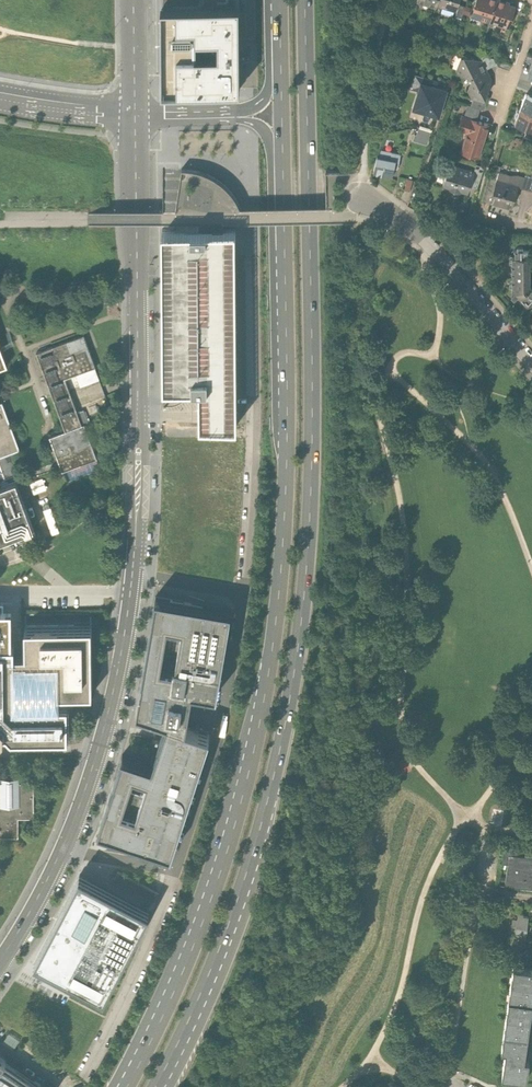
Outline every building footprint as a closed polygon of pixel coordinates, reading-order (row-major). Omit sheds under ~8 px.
[(161,91),(240,90),(239,0),(161,0),(161,91)] [(437,6),(457,11),(459,3),(460,0),(439,0),(437,6)] [(471,16),(490,22),(497,0),(477,0),(471,16)] [(490,22),(507,28),(516,3),(507,0),(497,0),(490,22)] [(457,11),(456,15),(462,17),(463,13),(465,5),(459,3),(457,11)] [(424,42),(422,51),(430,54),(433,44),(424,42)] [(491,82),(493,77),(490,72),(488,67),(494,64),(498,65),(500,58),(481,52),(480,56),(466,50),(461,53),(455,71),(472,76),(468,87),(472,96),(474,96),(485,100),(487,95),(491,82)] [(513,63),(501,59),(499,66),(510,69),(513,63)] [(422,79),(414,105),(439,113),(447,87),(422,79)] [(520,106),(531,111),(531,92),(526,90),(520,106)] [(474,96),(471,103),(481,107),(485,108),(489,96),(487,95),(485,100),(474,96)] [(469,103),(465,113),(477,117),(481,107),(471,103),(469,103)] [(515,123),(526,127),(531,129),(531,111),(520,106),(515,123)] [(467,130),(461,151),(480,157),(484,144),(487,134),(491,121),(477,117),(465,113),(462,113),(458,127),(467,130)] [(418,125),(414,137),(428,142),(432,130),(418,125)] [(392,149),(391,157),(396,158),(394,164),(398,165),(401,151),(392,149)] [(391,157),(377,154),(374,169),(392,173),(394,164),(396,158),(391,157)] [(451,160),(443,182),(468,190),(472,180),(472,178),(476,168),(451,160)] [(477,162),(476,168),(472,178),(479,180),(484,165),(477,162)] [(489,200),(498,169),(494,168),(492,176),(489,175),(483,198),(489,200)] [(522,186),(531,189),(531,169),(528,168),(522,186)] [(498,169),(489,200),(512,206),(516,193),(521,176),(498,169)] [(408,175),(405,187),(416,190),(419,179),(414,178),(414,177),(408,175)] [(199,229),(161,229),(163,386),(182,385),(196,385),(197,408),(200,408),(200,416),(200,423),(237,424),(235,229),(224,229),(212,229),(199,229)] [(510,257),(511,296),(519,297),(527,304),(531,298),(531,285),(531,284),(531,247),(513,247),(513,257),(510,257)] [(53,346),(36,352),(51,394),(52,396),(65,430),(50,436),(62,468),(68,483),(103,470),(84,423),(82,424),(65,378),(96,366),(90,351),(89,349),(84,334),(53,346)] [(11,450),(20,447),(2,399),(0,400),(0,454),(11,450)] [(17,536),(25,533),(34,530),(16,482),(0,488),(0,487),(0,542),(17,536)] [(25,533),(17,536),(20,542),(27,539),(25,533)] [(122,754),(98,828),(171,852),(209,734),(186,725),(192,690),(217,693),(231,608),(155,596),(136,711),(166,720),(152,764),(122,754)] [(14,661),(20,661),(25,661),(25,663),(27,663),(27,662),(57,662),(57,677),(57,693),(76,693),(76,694),(92,694),(92,627),(25,628),(25,653),(22,653),(20,653),(14,653),(14,643),(12,644),(11,608),(4,608),(4,600),(0,600),(0,719),(4,723),(4,733),(6,733),(11,738),(68,738),(67,705),(19,705),(17,703),(14,700),(14,661)] [(0,784),(0,837),(18,837),(18,818),(35,818),(35,782),(20,782),(20,777),(12,778),(10,778),(0,777),(0,784)] [(505,883),(531,887),(531,857),(512,854),(514,846),(505,845),(502,861),(508,862),(505,883)] [(149,910),(141,906),(79,873),(34,960),(41,964),(67,977),(70,979),(104,996),(132,943),(138,932),(149,910)] [(529,930),(531,912),(520,911),(518,929),(529,930)] [(531,1000),(531,966),(513,964),(509,997),(531,1000)] [(509,997),(504,1030),(528,1034),(530,1014),(531,1003),(531,1000),(509,997)] [(528,1034),(504,1030),(502,1047),(506,1048),(502,1074),(527,1077),(529,1058),(524,1057),(525,1053),(528,1034)] [(0,1057),(0,1086),(45,1086),(6,1061),(0,1057)]
